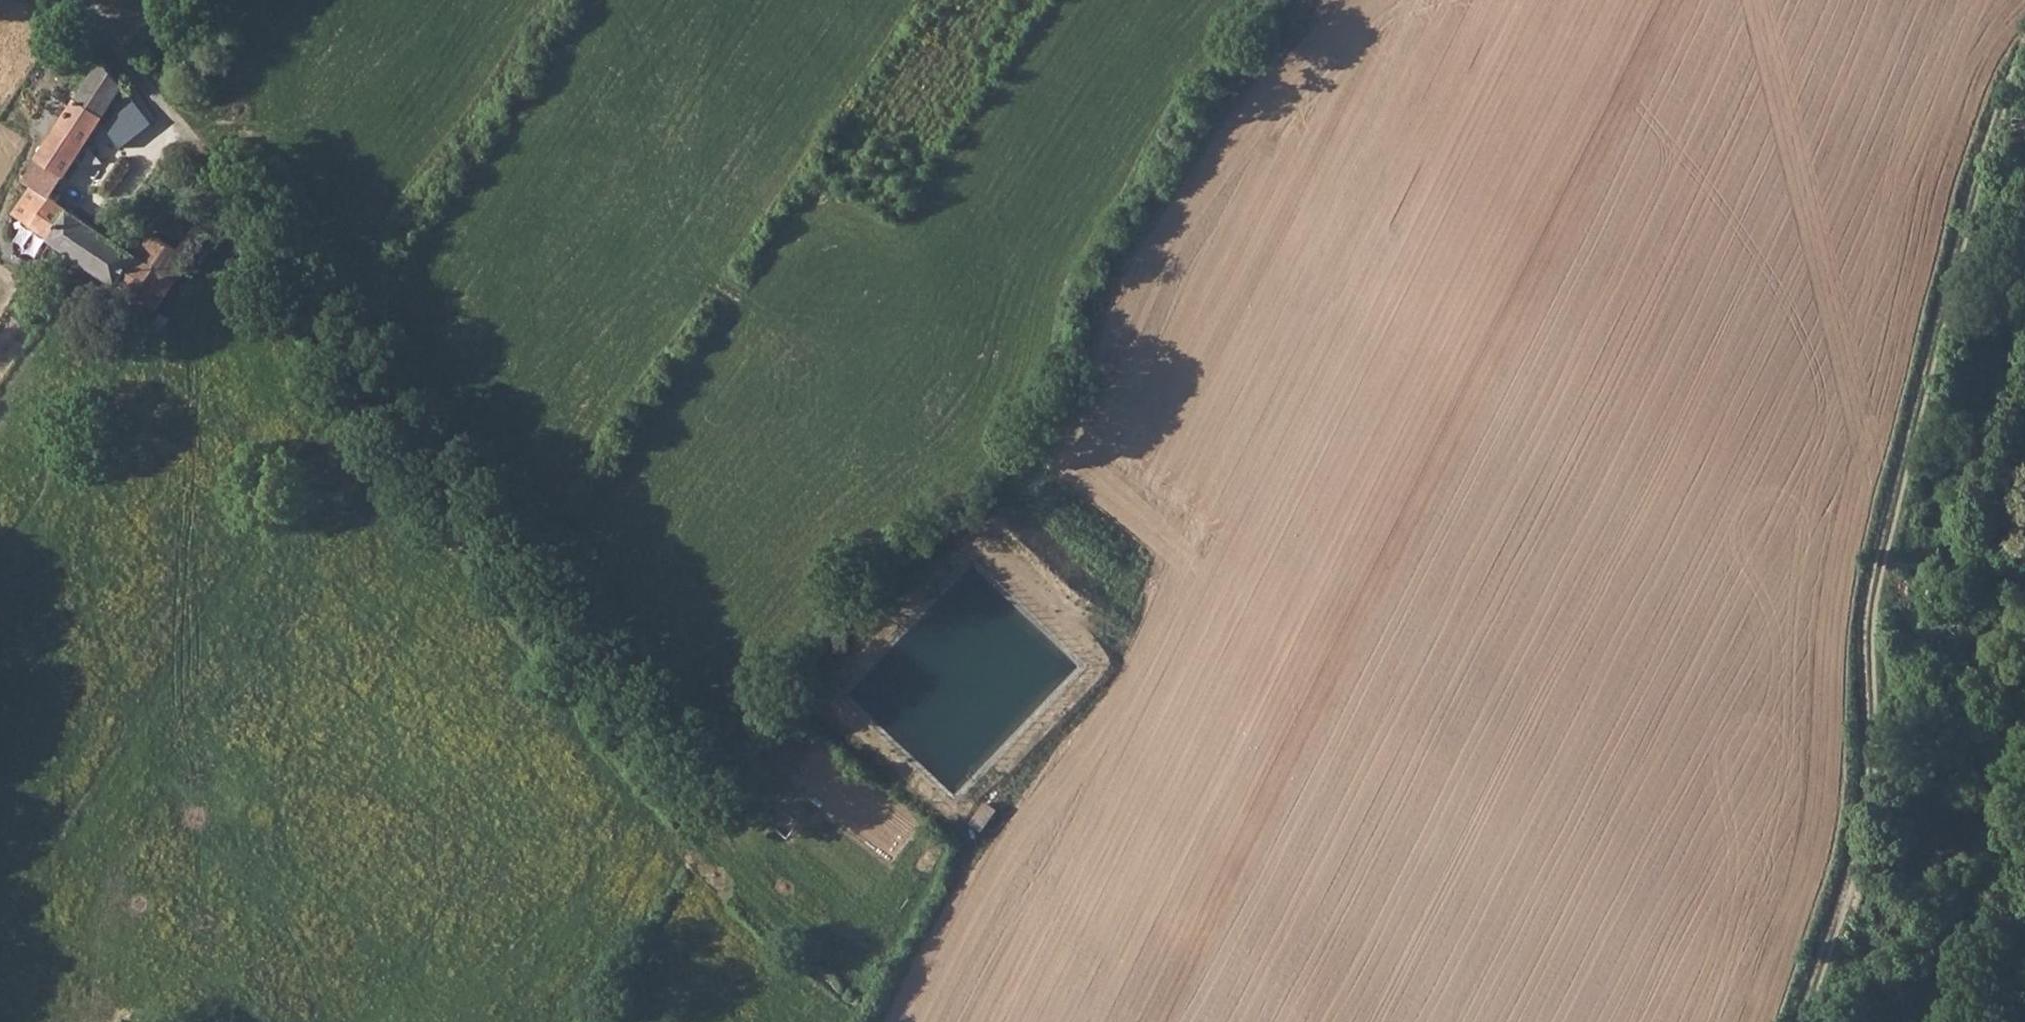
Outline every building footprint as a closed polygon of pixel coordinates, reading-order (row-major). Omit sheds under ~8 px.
[(31,188),(15,212),(49,236),(48,239),(84,264),(104,233),(53,199),(127,89),(106,62),(72,111),(64,106),(59,105),(54,109),(53,113),(56,118),(60,122),(63,124),(24,182),(31,188)] [(104,233),(84,264),(117,286),(120,284),(155,308),(222,219),(208,211),(179,248),(155,232),(139,256),(104,233)]
